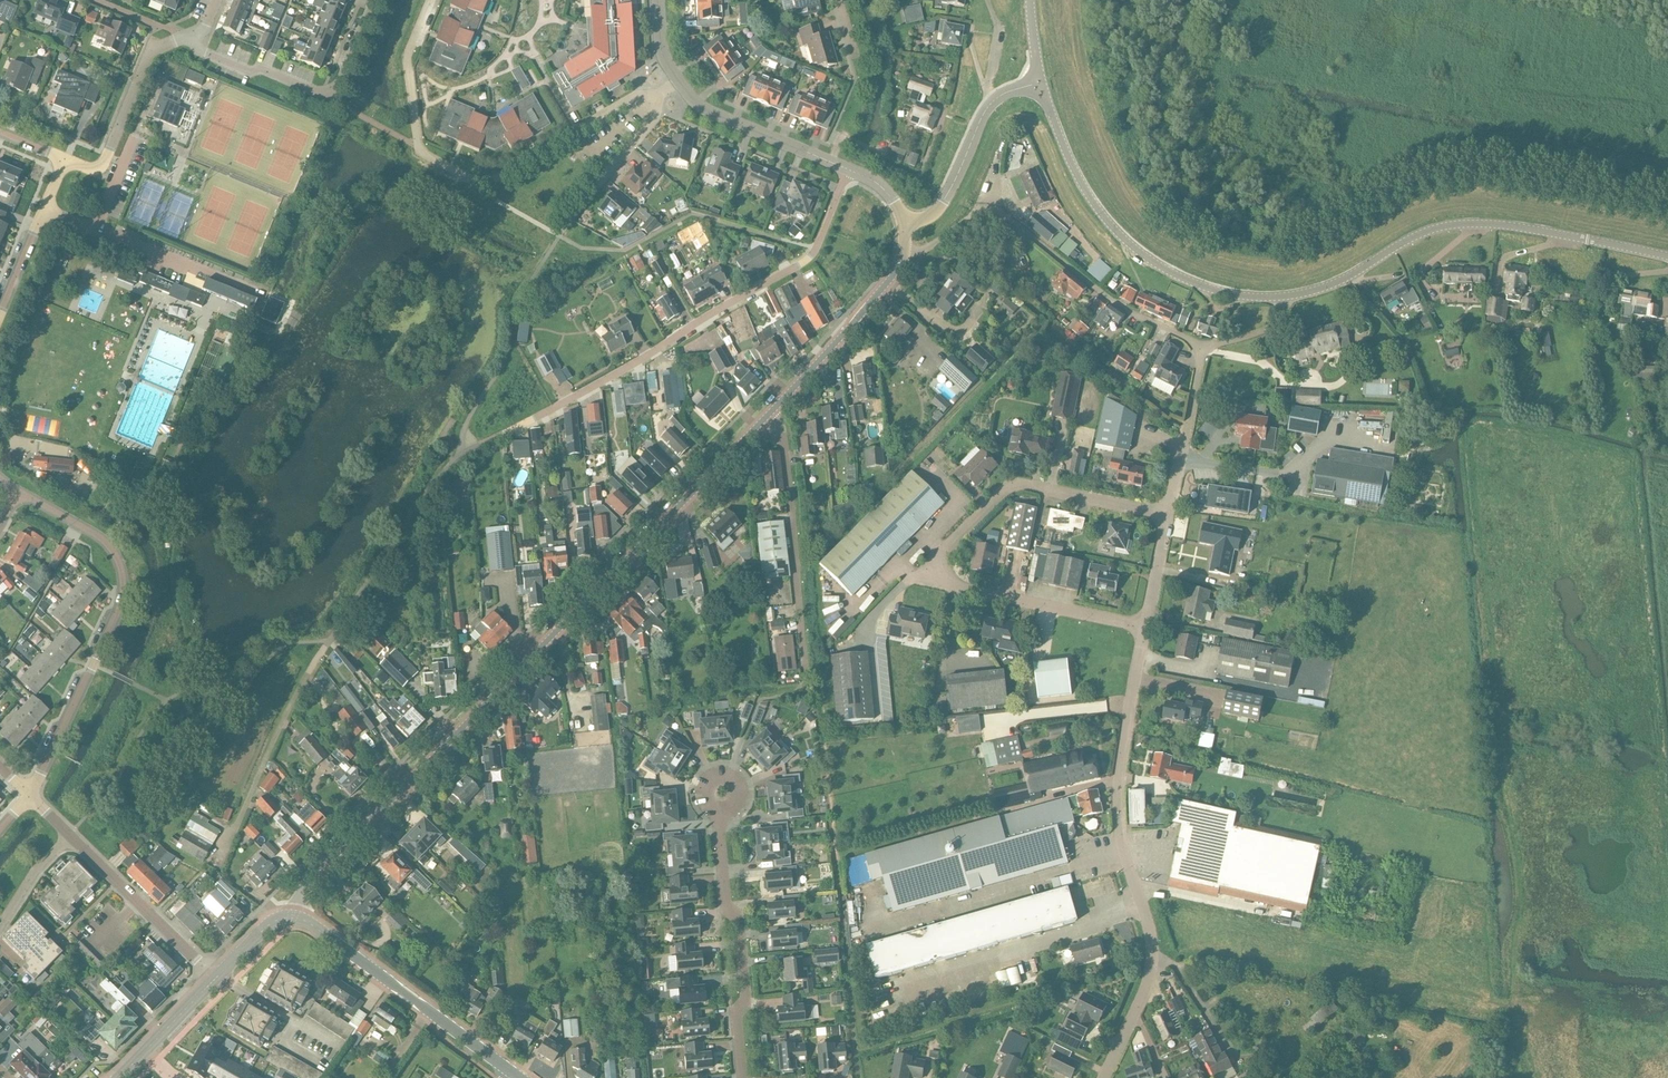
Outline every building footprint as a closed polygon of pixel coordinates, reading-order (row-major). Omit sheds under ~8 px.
[(10,25),(17,8),(3,2),(2,0),(0,0),(0,21),(10,25)] [(37,6),(34,13),(59,23),(57,29),(73,36),(80,20),(63,14),(67,4),(59,1),(58,3),(51,0),(40,0),(37,6)] [(175,11),(180,0),(151,0),(150,1),(175,11)] [(254,15),(258,4),(254,2),(249,0),(235,0),(232,6),(254,15)] [(314,1),(343,13),(348,2),(343,0),(326,0),(326,1),(323,0),(315,0),(314,1)] [(450,7),(455,9),(453,15),(480,26),(484,15),(482,14),(488,1),(492,2),(493,0),(453,0),(450,7)] [(552,74),(560,89),(559,89),(562,95),(563,94),(565,98),(572,108),(606,88),(609,92),(620,86),(617,82),(629,75),(627,71),(630,65),(634,65),(634,61),(632,29),(637,29),(636,16),(631,17),(630,0),(591,0),(592,19),(587,19),(588,37),(588,48),(577,54),(569,59),(572,63),(554,73),(552,74)] [(812,0),(791,0),(797,19),(821,12),(818,1),(812,2),(812,0)] [(322,10),(320,17),(338,24),(343,13),(314,1),(312,6),(322,10)] [(721,5),(697,7),(697,16),(700,16),(701,28),(719,27),(719,19),(722,19),(721,5)] [(232,6),(228,18),(245,25),(249,27),(254,15),(232,6)] [(924,20),(922,9),(921,6),(907,9),(910,23),(924,20)] [(98,15),(89,11),(85,21),(94,25),(98,15)] [(282,14),(278,13),(274,11),(272,17),(279,20),(282,14)] [(480,26),(453,15),(451,20),(445,18),(438,35),(440,35),(429,62),(462,75),(472,51),(468,49),(474,35),(476,36),(480,26)] [(286,16),(282,27),(289,30),(293,19),(286,16)] [(305,24),(334,36),(338,24),(320,17),(317,23),(307,19),(305,24)] [(240,36),(245,25),(228,18),(223,29),(240,36)] [(100,30),(98,35),(108,40),(104,48),(111,51),(121,55),(128,38),(117,34),(120,26),(114,23),(104,20),(100,30)] [(949,23),(941,21),(939,35),(938,35),(936,46),(943,47),(943,44),(960,47),(962,37),(964,34),(963,31),(962,31),(963,28),(949,26),(949,23)] [(268,34),(273,36),(278,25),(273,23),(268,34)] [(313,32),(310,39),(329,47),(334,36),(305,24),(303,28),(313,32)] [(820,36),(817,25),(800,31),(804,46),(810,44),(815,64),(823,62),(824,68),(837,64),(832,49),(830,50),(829,45),(831,45),(828,33),(820,36)] [(266,52),(273,36),(268,34),(266,33),(259,49),(266,52)] [(895,33),(885,36),(888,47),(898,45),(895,33)] [(709,58),(715,65),(735,51),(726,40),(724,42),(720,36),(714,40),(705,47),(712,56),(709,58)] [(297,41),(296,46),(324,58),(329,47),(310,39),(307,46),(297,41)] [(271,54),(277,56),(282,44),(276,42),(271,54)] [(304,54),(301,61),(320,69),(324,58),(296,46),(294,50),(304,54)] [(766,51),(761,47),(756,53),(761,57),(766,51)] [(735,51),(715,65),(720,73),(723,71),(730,81),(745,70),(741,64),(743,63),(735,51)] [(767,51),(761,57),(778,65),(781,57),(767,51)] [(58,57),(63,63),(69,58),(64,52),(58,57)] [(13,61),(8,73),(3,83),(11,86),(10,87),(24,93),(29,80),(37,83),(45,63),(34,58),(29,68),(13,61)] [(782,58),(779,64),(786,67),(788,61),(782,58)] [(519,67),(511,72),(522,91),(531,86),(519,67)] [(816,72),(804,67),(801,74),(814,78),(816,72)] [(205,77),(188,70),(184,79),(201,86),(205,77)] [(62,86),(58,95),(54,105),(77,115),(84,99),(83,99),(84,96),(88,97),(87,98),(95,101),(94,104),(101,89),(99,88),(101,84),(95,82),(93,85),(59,71),(55,79),(54,82),(62,86)] [(750,75),(747,82),(743,93),(754,97),(753,100),(762,103),(771,81),(758,76),(757,78),(750,75)] [(930,96),(934,86),(912,78),(908,89),(920,93),(912,115),(919,118),(916,126),(931,131),(938,111),(923,105),(926,95),(930,96)] [(784,86),(771,81),(762,103),(770,107),(772,104),(783,109),(787,99),(790,92),(783,89),(784,86)] [(178,107),(185,90),(166,82),(153,111),(162,115),(159,121),(178,129),(186,110),(178,107)] [(493,119),(495,151),(508,144),(511,150),(533,137),(532,136),(551,125),(533,94),(510,108),(512,111),(499,119),(498,117),(494,119),(493,119)] [(796,94),(793,101),(788,111),(800,116),(799,119),(807,122),(816,100),(803,95),(802,97),(796,94)] [(475,110),(450,100),(437,133),(457,141),(456,142),(479,152),(482,145),(495,151),(493,119),(492,119),(488,117),(487,119),(473,114),(475,110)] [(816,100),(807,122),(816,126),(817,123),(828,128),(835,111),(828,108),(829,105),(816,100)] [(688,163),(691,151),(693,140),(674,137),(672,144),(666,143),(666,142),(660,140),(648,154),(657,162),(660,165),(668,156),(670,157),(669,159),(688,163)] [(1010,143),(1006,164),(1019,166),(1023,146),(1010,143)] [(893,144),(890,151),(888,158),(902,162),(903,157),(905,158),(908,150),(893,144)] [(715,150),(711,159),(709,159),(707,160),(706,162),(705,164),(706,166),(708,167),(705,174),(724,182),(724,181),(733,185),(740,168),(728,163),(730,156),(715,150)] [(910,153),(906,164),(914,167),(918,156),(910,153)] [(647,190),(660,175),(654,170),(646,163),(640,169),(641,170),(638,173),(633,169),(622,182),(636,195),(642,187),(647,190)] [(2,183),(8,167),(0,164),(0,182),(2,183)] [(752,165),(748,175),(745,182),(759,188),(756,196),(767,200),(770,193),(771,193),(773,189),(777,179),(769,176),(771,173),(752,165)] [(21,173),(8,167),(2,183),(15,188),(21,173)] [(1050,202),(1036,169),(1021,176),(1036,208),(1050,202)] [(780,195),(776,205),(774,209),(788,215),(791,208),(807,214),(816,192),(794,182),(787,198),(780,195)] [(1048,193),(1051,200),(1056,197),(1054,191),(1048,193)] [(13,193),(8,206),(15,209),(21,196),(13,193)] [(621,214),(626,218),(635,208),(620,195),(616,200),(611,196),(599,210),(614,222),(621,214)] [(683,199),(677,202),(681,211),(687,209),(683,199)] [(710,208),(708,212),(718,216),(720,211),(710,208)] [(1040,217),(1037,214),(1028,224),(1058,250),(1068,238),(1067,238),(1072,231),(1047,209),(1040,217)] [(641,228),(648,235),(662,226),(652,216),(641,228)] [(794,225),(788,233),(795,239),(801,232),(794,225)] [(740,247),(747,249),(749,240),(743,238),(740,247)] [(1069,239),(1059,251),(1068,258),(1078,246),(1069,239)] [(765,245),(752,241),(750,249),(752,252),(736,260),(739,267),(744,277),(758,270),(758,271),(768,266),(761,253),(763,252),(765,245)] [(641,260),(635,263),(640,271),(645,268),(641,260)] [(659,260),(651,265),(660,279),(668,274),(659,260)] [(1112,271),(1107,266),(1100,260),(1093,268),(1091,267),(1087,272),(1101,284),(1109,275),(1112,271)] [(823,264),(819,266),(825,278),(830,275),(823,264)] [(1526,286),(1528,268),(1506,265),(1504,282),(1507,283),(1506,296),(1508,296),(1507,301),(1520,302),(1521,297),(1524,298),(1525,285),(1526,286)] [(692,287),(686,290),(694,306),(716,294),(712,288),(725,281),(718,267),(704,274),(705,276),(691,284),(692,287)] [(1486,271),(1444,269),(1443,284),(1456,285),(1456,283),(1486,284),(1486,271)] [(140,270),(139,274),(143,275),(140,282),(169,294),(168,297),(185,304),(186,301),(202,307),(206,297),(200,295),(190,290),(181,287),(179,286),(173,284),(169,282),(163,279),(156,277),(145,272),(144,272),(140,270)] [(803,276),(805,280),(816,274),(813,270),(803,276)] [(119,280),(134,286),(137,279),(120,272),(118,277),(117,279),(119,280)] [(1063,297),(1070,288),(1080,297),(1087,288),(1068,272),(1058,285),(1054,289),(1063,297)] [(942,299),(936,307),(947,317),(954,308),(963,315),(975,301),(970,297),(975,291),(969,287),(964,282),(955,275),(953,278),(947,286),(939,296),(942,299)] [(206,280),(202,290),(253,311),(257,300),(206,280)] [(1532,280),(1532,287),(1543,288),(1544,281),(1532,280)] [(1409,294),(1402,282),(1380,295),(1387,306),(1388,306),(1392,313),(1406,305),(1407,309),(1420,302),(1414,291),(1409,294)] [(1026,284),(1025,291),(1034,293),(1035,285),(1026,284)] [(774,293),(783,310),(788,320),(786,321),(802,346),(813,338),(797,314),(792,306),(796,304),(788,287),(774,293)] [(1120,298),(1131,303),(1136,292),(1125,287),(1120,298)] [(1601,287),(1599,307),(1607,308),(1609,288),(1601,287)] [(1634,306),(1637,292),(1621,289),(1618,303),(1625,304),(1622,317),(1632,318),(1634,306)] [(762,294),(762,295),(773,316),(777,314),(780,319),(784,318),(770,290),(762,294)] [(1634,306),(1648,308),(1646,317),(1656,318),(1658,307),(1650,305),(1652,294),(1637,292),(1634,306)] [(1573,293),(1572,304),(1581,304),(1582,293),(1573,293)] [(1161,307),(1164,302),(1150,295),(1149,297),(1141,294),(1136,305),(1144,308),(1143,310),(1156,316),(1160,307),(1161,307)] [(668,321),(680,314),(668,295),(657,302),(660,308),(656,311),(662,321),(667,318),(668,321)] [(1094,310),(1089,317),(1092,320),(1095,322),(1100,315),(1102,312),(1109,303),(1099,296),(1092,305),(1090,307),(1094,310)] [(262,313),(260,318),(276,324),(284,304),(269,297),(262,313)] [(816,331),(828,324),(812,297),(801,303),(816,331)] [(1487,316),(1502,319),(1505,299),(1490,297),(1487,316)] [(1522,299),(1521,312),(1534,314),(1536,301),(1522,299)] [(753,301),(744,306),(748,316),(759,309),(753,301)] [(1007,307),(1013,312),(1018,306),(1012,301),(1007,307)] [(1161,307),(1160,307),(1156,316),(1170,322),(1173,315),(1180,318),(1181,313),(1175,311),(1176,308),(1164,302),(1161,307)] [(1105,308),(1098,319),(1095,324),(1104,330),(1108,325),(1111,320),(1119,325),(1126,315),(1111,305),(1108,310),(1105,308)] [(1184,310),(1179,323),(1186,325),(1191,313),(1184,310)] [(1426,315),(1420,319),(1424,326),(1430,322),(1426,315)] [(601,338),(604,344),(610,354),(626,345),(623,339),(634,333),(626,317),(609,327),(612,332),(601,338)] [(1222,325),(1215,323),(1216,321),(1210,319),(1209,322),(1202,320),(1198,332),(1204,333),(1203,337),(1211,339),(1212,336),(1217,338),(1222,325)] [(884,337),(897,347),(894,351),(900,356),(913,341),(906,335),(911,330),(898,320),(884,337)] [(233,321),(228,333),(241,338),(243,335),(246,327),(246,326),(233,321)] [(1072,331),(1080,337),(1088,328),(1079,321),(1072,331)] [(1294,341),(1297,359),(1350,346),(1344,322),(1329,327),(1310,331),(1311,336),(1294,341)] [(262,325),(259,331),(271,336),(274,330),(262,325)] [(777,334),(786,347),(792,357),(802,350),(787,327),(777,334)] [(769,328),(761,333),(766,341),(773,336),(773,335),(770,331),(769,328)] [(1552,346),(1550,333),(1542,334),(1544,348),(1545,348),(1546,357),(1552,356),(1550,347),(1552,346)] [(268,339),(265,338),(256,334),(254,338),(265,344),(268,339)] [(762,334),(757,336),(760,343),(766,341),(762,334)] [(780,356),(774,346),(771,341),(759,348),(758,345),(749,351),(751,354),(756,361),(760,358),(765,365),(780,356)] [(1153,344),(1148,356),(1155,359),(1160,348),(1153,344)] [(1179,350),(1167,344),(1155,365),(1161,368),(1156,378),(1176,388),(1185,372),(1171,365),(1179,350)] [(708,355),(719,374),(731,367),(720,348),(708,355)] [(969,358),(985,372),(994,362),(978,348),(969,358)] [(1446,350),(1447,358),(1460,355),(1459,348),(1446,350)] [(735,362),(739,360),(734,350),(730,352),(735,362)] [(552,372),(554,375),(560,385),(566,381),(560,370),(561,370),(551,353),(536,361),(545,377),(552,372)] [(1120,355),(1114,364),(1126,372),(1132,363),(1120,355)] [(965,392),(977,378),(952,356),(940,369),(965,392)] [(737,387),(739,389),(747,396),(760,383),(738,363),(736,366),(735,366),(733,377),(736,377),(742,382),(737,387)] [(853,367),(854,378),(857,399),(874,397),(870,365),(853,367)] [(1640,379),(1655,379),(1655,367),(1634,368),(1635,378),(1640,377),(1640,379)] [(685,402),(680,368),(661,371),(668,414),(681,411),(685,402)] [(1136,370),(1132,377),(1141,382),(1145,375),(1136,370)] [(1081,378),(1061,373),(1051,418),(1072,422),(1081,378)] [(1399,382),(1399,392),(1409,393),(1410,382),(1399,382)] [(626,398),(644,395),(643,383),(624,386),(626,398)] [(695,408),(709,422),(729,401),(715,388),(695,408)] [(1292,390),(1276,390),(1276,402),(1292,402),(1292,390)] [(1297,405),(1321,406),(1322,392),(1298,390),(1297,405)] [(617,408),(624,407),(621,392),(615,393),(617,408)] [(942,411),(946,407),(936,397),(932,401),(942,411)] [(1137,416),(1127,411),(1105,398),(1095,445),(1114,449),(1111,461),(1110,461),(1109,461),(1108,462),(1108,464),(1108,465),(1108,466),(1109,467),(1110,467),(1110,468),(1121,471),(1118,482),(1141,487),(1145,470),(1132,467),(1133,464),(1122,462),(1124,455),(1121,453),(1121,450),(1129,452),(1137,416)] [(849,408),(851,424),(864,422),(862,406),(849,408)] [(599,407),(587,408),(589,425),(601,423),(599,407)] [(821,409),(823,422),(823,431),(835,430),(836,440),(847,439),(846,421),(838,422),(837,407),(821,409)] [(1320,414),(1294,409),(1290,431),(1316,436),(1320,414)] [(1385,411),(1382,442),(1389,442),(1392,412),(1385,411)] [(576,413),(565,415),(564,415),(568,454),(580,453),(576,413)] [(676,416),(671,421),(676,426),(675,427),(682,434),(687,428),(676,416)] [(1239,416),(1237,428),(1245,429),(1243,439),(1242,448),(1259,450),(1274,452),(1277,430),(1266,428),(1267,420),(1239,416)] [(803,457),(814,456),(813,446),(824,445),(822,422),(807,424),(808,438),(801,439),(803,457)] [(539,427),(531,428),(531,430),(531,432),(532,440),(533,450),(541,449),(540,440),(539,427)] [(1628,435),(1630,436),(1632,437),(1637,430),(1633,428),(1628,435)] [(661,439),(672,449),(679,457),(689,448),(671,429),(661,439)] [(1014,431),(1012,441),(1009,452),(1028,456),(1030,450),(1044,453),(1044,455),(1045,455),(1048,441),(1032,438),(1033,435),(1014,431)] [(530,458),(528,441),(514,443),(516,460),(530,458)] [(640,458),(638,461),(653,475),(655,473),(660,478),(671,467),(664,460),(668,457),(655,444),(652,447),(651,447),(640,458)] [(884,467),(883,448),(865,449),(866,468),(884,467)] [(1331,448),(1329,462),(1318,460),(1313,493),(1379,504),(1385,506),(1391,474),(1393,474),(1395,459),(1331,448)] [(955,474),(957,477),(965,485),(970,480),(977,486),(997,465),(982,451),(961,471),(960,470),(955,474)] [(1074,451),(1072,462),(1070,473),(1079,474),(1083,453),(1074,451)] [(595,456),(598,466),(607,463),(605,453),(595,456)] [(783,490),(779,453),(762,455),(766,492),(783,490)] [(48,458),(35,457),(34,467),(47,468),(47,470),(73,473),(74,461),(48,458)] [(631,457),(617,472),(621,476),(620,477),(621,478),(630,486),(638,494),(641,498),(653,487),(639,473),(643,469),(631,457)] [(928,458),(924,462),(929,467),(933,463),(928,458)] [(943,504),(935,496),(911,472),(819,564),(851,596),(943,504)] [(531,487),(524,488),(525,496),(532,495),(531,487)] [(547,488),(548,499),(558,497),(557,487),(547,488)] [(592,507),(594,507),(602,506),(601,503),(602,502),(600,487),(589,488),(592,507)] [(1202,487),(1197,508),(1251,518),(1255,497),(1202,487)] [(607,503),(613,509),(621,517),(632,506),(618,491),(607,503)] [(851,500),(835,505),(838,514),(854,509),(851,500)] [(1259,503),(1256,515),(1267,518),(1270,506),(1259,503)] [(1028,552),(1038,509),(1016,504),(1007,548),(1028,552)] [(603,506),(602,506),(594,507),(594,512),(593,512),(594,518),(595,529),(596,540),(610,539),(610,537),(612,537),(621,528),(614,521),(616,518),(603,506)] [(590,508),(576,510),(577,524),(579,524),(580,532),(576,533),(577,546),(579,557),(591,556),(588,531),(593,530),(591,519),(591,516),(590,508)] [(726,510),(706,529),(714,537),(718,542),(716,544),(723,551),(733,542),(728,536),(740,525),(734,518),(726,510)] [(1051,510),(1049,521),(1047,528),(1073,534),(1074,529),(1083,530),(1085,519),(1070,516),(1070,514),(1051,510)] [(1286,516),(1283,530),(1294,533),(1298,519),(1286,516)] [(1115,552),(1119,552),(1129,555),(1132,541),(1128,540),(1131,527),(1108,522),(1103,545),(1116,548),(1115,552)] [(783,523),(772,524),(756,526),(763,580),(790,577),(783,523)] [(823,523),(812,533),(820,541),(830,531),(823,523)] [(1215,547),(1210,572),(1221,574),(1228,576),(1234,551),(1238,551),(1242,531),(1203,523),(1199,543),(1215,547)] [(509,526),(486,528),(490,572),(513,570),(509,526)] [(21,533),(12,547),(24,554),(30,557),(35,548),(38,549),(44,540),(27,530),(25,535),(21,533)] [(557,579),(556,570),(553,544),(552,530),(545,531),(546,539),(540,540),(541,552),(543,551),(545,569),(546,580),(557,579)] [(987,541),(998,543),(1000,533),(989,531),(987,541)] [(1047,531),(1044,542),(1051,544),(1053,533),(1047,531)] [(1257,535),(1256,542),(1263,544),(1264,537),(1257,535)] [(751,542),(738,555),(746,564),(754,563),(751,542)] [(564,543),(553,544),(556,570),(567,568),(566,557),(564,543)] [(990,573),(993,557),(997,558),(999,549),(978,544),(973,570),(990,573)] [(60,561),(62,559),(67,549),(61,546),(54,558),(48,567),(54,571),(60,561)] [(18,563),(24,554),(12,547),(5,561),(15,567),(15,568),(24,573),(27,568),(18,563)] [(717,567),(711,548),(703,551),(709,570),(717,567)] [(1049,556),(1045,573),(1043,584),(1078,591),(1084,563),(1049,556)] [(693,577),(692,569),(691,558),(666,562),(668,580),(693,577)] [(65,562),(61,568),(66,571),(70,564),(65,562)] [(522,566),(525,590),(529,589),(531,606),(543,605),(541,588),(542,588),(539,564),(522,566)] [(1120,577),(1110,575),(1111,569),(1090,564),(1088,578),(1098,580),(1096,588),(1116,593),(1120,577)] [(3,583),(10,590),(14,586),(7,577),(6,578),(0,572),(0,585),(3,583)] [(36,573),(32,578),(28,575),(23,582),(37,594),(43,586),(42,586),(46,582),(36,573)] [(57,575),(52,583),(56,586),(61,577),(57,575)] [(100,592),(101,592),(85,578),(74,590),(90,604),(88,602),(92,597),(95,598),(100,592)] [(657,589),(654,587),(647,579),(634,591),(648,606),(647,608),(656,618),(665,609),(655,600),(658,598),(653,593),(657,589)] [(701,583),(693,584),(694,598),(703,598),(701,583)] [(1269,586),(1267,594),(1274,595),(1275,587),(1269,586)] [(488,588),(480,589),(481,602),(489,602),(488,588)] [(1210,592),(1201,590),(1191,588),(1184,618),(1203,622),(1205,612),(1213,614),(1216,602),(1208,600),(1210,592)] [(28,589),(23,594),(32,602),(36,597),(28,589)] [(89,604),(90,604),(74,590),(63,602),(76,614),(81,609),(84,611),(89,604)] [(628,597),(619,606),(639,626),(635,631),(639,635),(640,649),(647,648),(646,633),(643,630),(650,623),(646,619),(648,618),(641,611),(642,611),(628,597)] [(44,600),(38,607),(44,612),(50,605),(44,600)] [(1271,601),(1266,607),(1270,610),(1274,604),(1271,601)] [(72,620),(76,614),(63,602),(52,615),(68,629),(68,628),(73,622),(72,620)] [(609,616),(617,624),(623,630),(628,625),(635,632),(635,631),(639,626),(619,606),(609,616)] [(39,609),(35,613),(41,619),(45,614),(39,609)] [(925,638),(928,623),(930,621),(931,618),(929,615),(926,615),(923,616),(911,614),(911,611),(901,609),(900,618),(891,616),(887,637),(902,640),(904,633),(925,638)] [(492,612),(481,623),(494,636),(492,638),(499,644),(512,632),(492,612)] [(465,629),(463,613),(452,614),(453,625),(456,625),(456,630),(465,629)] [(1013,637),(1016,622),(1002,620),(1001,622),(986,619),(983,637),(1002,641),(1000,649),(1020,653),(1023,639),(1013,637)] [(1224,634),(1252,640),(1265,643),(1266,638),(1253,635),(1255,626),(1227,620),(1224,634)] [(777,622),(778,630),(785,630),(784,622),(777,622)] [(478,640),(483,645),(491,653),(499,644),(492,638),(494,636),(481,623),(474,630),(481,637),(478,640)] [(34,632),(30,628),(24,634),(29,639),(34,632)] [(377,658),(390,645),(374,629),(361,642),(377,658)] [(80,645),(72,638),(64,631),(53,643),(67,655),(71,650),(74,652),(80,645)] [(1193,660),(1198,634),(1192,633),(1191,637),(1181,635),(1176,657),(1193,660)] [(604,654),(602,643),(596,643),(595,636),(582,637),(586,665),(599,663),(598,655),(604,654)] [(780,638),(776,638),(779,672),(789,671),(795,670),(791,637),(780,638)] [(348,638),(343,643),(354,654),(359,649),(348,638)] [(1296,653),(1274,649),(1224,639),(1217,674),(1252,681),(1289,688),(1296,653)] [(613,665),(624,663),(621,641),(610,642),(613,665)] [(42,656),(58,670),(64,663),(62,661),(67,655),(53,643),(42,656)] [(339,647),(334,651),(353,675),(359,669),(339,647)] [(380,665),(403,688),(418,672),(395,649),(380,665)] [(865,653),(841,655),(830,656),(837,723),(872,720),(865,653)] [(52,676),(58,670),(42,656),(31,668),(45,680),(49,675),(52,676)] [(454,672),(449,672),(448,658),(442,659),(433,660),(433,666),(434,673),(424,674),(425,684),(434,683),(436,699),(446,698),(445,695),(456,694),(455,682),(455,681),(454,672)] [(1068,661),(1034,665),(1038,699),(1072,695),(1068,661)] [(40,685),(45,680),(31,668),(20,680),(36,695),(36,694),(42,688),(40,685)] [(948,677),(949,688),(952,712),(1008,706),(1005,671),(948,677)] [(384,685),(390,680),(382,672),(377,678),(384,685)] [(580,672),(571,675),(576,689),(586,685),(580,672)] [(593,674),(595,686),(602,685),(601,673),(593,674)] [(560,690),(554,684),(546,676),(521,702),(535,715),(537,712),(546,720),(556,710),(548,702),(560,690)] [(339,706),(345,701),(333,685),(327,690),(339,706)] [(347,685),(340,690),(358,714),(365,709),(347,685)] [(1259,722),(1260,721),(1260,718),(1263,719),(1264,713),(1262,713),(1264,702),(1228,695),(1224,715),(1259,722)] [(22,709),(35,721),(40,716),(42,717),(48,711),(49,711),(33,696),(22,709)] [(610,703),(605,704),(604,696),(591,698),(595,732),(609,730),(607,713),(611,713),(610,703)] [(393,699),(389,703),(404,718),(403,719),(415,731),(427,719),(408,701),(402,707),(393,699)] [(404,718),(389,703),(386,700),(381,706),(390,715),(398,724),(395,727),(407,739),(415,731),(403,719),(404,718)] [(1164,718),(1174,721),(1183,722),(1185,714),(1191,715),(1190,717),(1200,719),(1203,704),(1187,700),(1185,706),(1167,703),(1164,718)] [(621,703),(615,704),(617,715),(628,713),(627,708),(621,703)] [(746,704),(740,718),(747,721),(753,707),(746,704)] [(348,706),(338,715),(354,737),(366,728),(348,706)] [(35,721),(22,709),(11,721),(24,733),(29,728),(32,729),(37,723),(38,723),(35,721)] [(758,709),(752,723),(759,726),(764,711),(758,709)] [(366,710),(358,716),(368,730),(377,724),(366,710)] [(717,746),(715,721),(701,722),(700,713),(693,714),(694,729),(701,729),(703,745),(707,744),(707,747),(717,746)] [(810,713),(805,718),(810,724),(815,719),(810,713)] [(957,716),(958,732),(980,731),(979,715),(957,716)] [(667,716),(662,723),(669,728),(674,721),(667,716)] [(504,720),(505,731),(507,751),(509,751),(509,758),(525,756),(524,748),(523,738),(520,738),(518,718),(504,720)] [(729,719),(718,720),(715,721),(717,746),(728,745),(727,742),(731,742),(729,719)] [(384,730),(380,733),(393,750),(403,742),(389,724),(386,720),(380,724),(384,730)] [(621,721),(622,728),(630,727),(629,720),(621,721)] [(24,733),(11,721),(0,733),(0,734),(15,748),(16,747),(21,741),(20,738),(24,733)] [(1068,722),(1048,727),(1050,737),(1063,735),(1063,738),(1072,737),(1069,724),(1068,722)] [(945,726),(938,727),(939,735),(946,733),(945,726)] [(762,736),(748,749),(751,751),(749,753),(756,761),(775,744),(778,741),(772,735),(765,728),(760,733),(762,736)] [(1203,739),(1211,740),(1213,729),(1205,728),(1203,739)] [(311,736),(312,735),(307,730),(295,740),(317,766),(328,756),(311,736)] [(624,730),(621,735),(621,738),(629,743),(634,736),(624,730)] [(666,746),(662,753),(683,766),(688,758),(686,756),(689,753),(675,744),(679,738),(666,730),(659,741),(666,746)] [(533,748),(532,734),(524,735),(525,749),(533,748)] [(1018,736),(983,744),(988,769),(1024,761),(1023,760),(1034,757),(1031,742),(1020,745),(1018,736)] [(775,744),(756,761),(763,769),(765,767),(768,770),(779,759),(784,764),(796,754),(790,749),(784,754),(775,744)] [(343,752),(351,759),(356,754),(348,747),(343,752)] [(499,748),(483,750),(485,761),(486,772),(501,771),(501,769),(504,769),(502,749),(499,749),(499,748)] [(338,752),(333,757),(338,761),(343,756),(338,752)] [(994,791),(989,792),(993,811),(999,810),(1043,800),(1041,791),(1088,781),(1099,778),(1094,757),(1083,759),(1081,752),(1071,755),(1024,765),(1028,783),(994,791)] [(683,766),(662,753),(654,764),(647,760),(643,766),(656,774),(659,769),(673,777),(675,774),(677,775),(683,766)] [(1167,781),(1168,779),(1185,782),(1187,770),(1169,766),(1171,758),(1156,755),(1151,778),(1167,781)] [(337,766),(359,788),(367,780),(360,773),(360,770),(352,763),(351,764),(352,765),(350,767),(347,764),(349,762),(345,758),(337,766)] [(336,763),(333,760),(328,765),(336,773),(333,775),(338,780),(334,783),(341,790),(344,790),(351,797),(359,788),(337,766),(335,764),(336,763)] [(273,763),(271,762),(268,771),(272,773),(273,771),(275,772),(283,780),(287,776),(283,771),(275,765),(273,763)] [(263,781),(259,787),(261,789),(268,794),(274,787),(279,779),(270,772),(263,781)] [(649,781),(656,782),(657,778),(649,773),(645,780),(649,781)] [(799,774),(795,775),(784,776),(785,783),(769,784),(769,788),(767,788),(768,799),(793,796),(792,788),(795,787),(797,786),(797,782),(800,782),(799,774)] [(472,797),(484,810),(482,790),(480,791),(466,777),(450,793),(451,794),(447,799),(454,805),(458,800),(464,806),(472,797)] [(625,779),(624,779),(625,792),(625,796),(633,795),(632,779),(625,779)] [(482,790),(484,810),(485,813),(495,812),(493,800),(494,800),(492,784),(482,784),(482,790)] [(651,796),(652,809),(677,807),(676,797),(674,797),(674,793),(658,794),(657,787),(642,789),(642,796),(651,796)] [(299,791),(293,797),(299,804),(305,797),(299,791)] [(893,913),(971,891),(1068,863),(1058,828),(1075,823),(1073,818),(1083,815),(1084,817),(1086,817),(1088,818),(1092,818),(1093,815),(1103,813),(1098,791),(1087,793),(866,856),(873,882),(884,879),(893,913)] [(1130,792),(1131,825),(1145,825),(1144,791),(1130,792)] [(279,810),(273,803),(266,795),(256,803),(269,819),(279,810)] [(793,796),(768,799),(769,809),(771,809),(771,813),(787,811),(788,818),(803,817),(803,809),(794,810),(793,796)] [(1284,809),(1307,812),(1308,801),(1285,798),(1284,809)] [(1176,881),(1306,910),(1323,841),(1247,824),(1248,818),(1239,815),(1236,829),(1234,828),(1237,814),(1176,800),(1171,823),(1188,827),(1176,881)] [(296,816),(306,826),(314,834),(326,822),(308,803),(296,816)] [(286,804),(280,810),(288,818),(293,813),(286,804)] [(677,807),(652,809),(654,823),(645,824),(646,831),(661,830),(660,823),(676,822),(676,818),(678,817),(677,807)] [(222,819),(228,822),(233,810),(227,808),(222,819)] [(279,812),(273,819),(282,828),(283,827),(288,833),(283,838),(277,843),(282,847),(280,849),(281,849),(289,857),(295,850),(302,843),(295,836),(299,832),(291,824),(279,812)] [(173,836),(170,842),(177,846),(177,847),(193,856),(203,862),(220,832),(210,826),(207,824),(209,821),(202,817),(195,813),(193,816),(188,826),(181,840),(173,836)] [(1153,815),(1154,825),(1163,824),(1163,814),(1153,815)] [(424,820),(411,833),(428,849),(435,842),(440,847),(446,842),(424,820)] [(512,837),(510,821),(499,822),(502,838),(512,837)] [(754,836),(755,847),(780,845),(779,831),(788,830),(787,823),(772,824),(772,831),(756,832),(757,836),(754,836)] [(253,841),(259,833),(249,824),(242,831),(253,841)] [(137,834),(147,843),(151,838),(142,829),(137,834)] [(428,849),(411,833),(401,844),(422,865),(428,859),(423,854),(428,849)] [(647,835),(647,842),(660,841),(660,833),(647,835)] [(672,841),(673,854),(698,852),(697,842),(695,842),(695,838),(679,839),(678,833),(667,833),(663,834),(663,841),(672,841)] [(537,862),(534,835),(523,837),(526,864),(537,862)] [(128,857),(136,850),(139,846),(130,837),(119,848),(128,857)] [(469,850),(456,838),(450,844),(463,856),(469,850)] [(267,842),(261,848),(261,849),(271,859),(278,853),(267,842)] [(780,845),(755,847),(756,857),(759,857),(759,861),(775,860),(776,866),(791,865),(790,852),(781,853),(780,845)] [(126,873),(137,883),(157,862),(167,852),(160,846),(143,865),(139,861),(126,873)] [(699,862),(698,852),(673,854),(674,868),(666,869),(667,876),(682,875),(681,868),(697,867),(697,863),(699,862)] [(253,859),(256,862),(249,870),(254,875),(250,880),(257,887),(262,883),(276,870),(268,862),(267,863),(258,853),(253,859)] [(411,873),(408,870),(400,862),(399,863),(393,856),(389,860),(387,859),(380,865),(390,875),(384,882),(395,892),(401,886),(398,884),(405,877),(406,878),(409,876),(424,891),(431,885),(415,869),(411,873)] [(54,890),(53,889),(40,902),(62,924),(75,911),(72,907),(75,904),(76,905),(97,883),(73,859),(52,880),(58,887),(54,890)] [(171,892),(154,876),(162,867),(157,862),(137,883),(159,905),(171,892)] [(1319,864),(1313,890),(1327,893),(1333,867),(1319,864)] [(796,867),(792,867),(781,868),(782,875),(765,876),(767,891),(792,889),(791,881),(798,880),(796,867)] [(670,890),(671,904),(696,902),(695,888),(688,888),(687,877),(670,878),(671,890),(670,890)] [(454,890),(443,879),(437,885),(449,895),(454,890)] [(244,917),(236,909),(228,901),(234,894),(219,880),(213,887),(216,890),(216,891),(230,904),(223,912),(226,915),(226,914),(237,924),(244,917)] [(380,901),(373,894),(365,886),(359,893),(356,890),(349,897),(352,900),(345,907),(353,915),(353,916),(358,921),(359,920),(360,922),(361,921),(366,926),(373,918),(368,913),(374,907),(380,901)] [(1066,889),(1015,904),(1024,937),(1075,922),(1075,920),(1071,921),(1063,892),(1066,891),(1066,889)] [(216,891),(211,896),(203,904),(217,918),(216,919),(219,922),(216,926),(226,936),(237,924),(226,914),(226,915),(223,912),(230,904),(216,891)] [(175,916),(195,936),(204,926),(194,916),(203,906),(200,903),(202,901),(195,895),(175,916)] [(799,895),(795,896),(784,897),(784,904),(768,905),(769,920),(794,917),(793,904),(800,903),(799,895)] [(852,900),(847,900),(849,927),(855,927),(852,900)] [(976,950),(1024,937),(1015,904),(967,918),(976,950)] [(395,910),(385,919),(397,931),(407,922),(395,910)] [(679,911),(673,912),(674,923),(673,923),(674,938),(699,935),(698,921),(691,921),(690,910),(679,911)] [(45,939),(48,935),(27,913),(3,938),(24,959),(25,958),(29,962),(22,968),(35,981),(63,953),(50,940),(48,942),(45,939)] [(645,917),(637,918),(638,926),(646,925),(645,917)] [(467,918),(462,923),(467,929),(473,923),(467,918)] [(967,918),(919,931),(929,964),(976,950),(967,918)] [(802,924),(797,925),(786,926),(787,933),(771,934),(772,949),(797,946),(796,932),(802,932),(802,924)] [(870,946),(871,947),(872,947),(880,976),(879,977),(880,978),(929,964),(919,931),(870,946)] [(361,936),(357,941),(364,946),(368,942),(361,936)] [(141,938),(132,947),(136,951),(145,942),(141,938)] [(1082,945),(1082,944),(1071,947),(1076,964),(1103,956),(1099,940),(1088,942),(1089,943),(1082,945)] [(75,946),(79,950),(83,945),(79,941),(75,946)] [(693,943),(676,945),(677,956),(676,956),(677,971),(702,969),(701,954),(694,955),(693,943)] [(87,949),(83,945),(79,950),(83,954),(87,949)] [(153,945),(144,954),(142,956),(151,965),(144,972),(154,982),(162,990),(177,974),(174,970),(177,967),(159,950),(158,950),(153,945)] [(83,954),(87,958),(91,953),(87,949),(83,954)] [(837,949),(813,951),(814,964),(839,962),(837,949)] [(87,958),(90,962),(95,957),(91,953),(87,958)] [(90,962),(94,966),(99,961),(95,957),(90,962)] [(648,959),(639,959),(639,963),(639,966),(640,972),(641,981),(650,980),(648,959)] [(803,981),(804,994),(812,993),(811,979),(806,980),(805,970),(802,970),(801,959),(784,961),(786,982),(803,981)] [(1035,959),(1029,961),(1033,974),(1038,972),(1036,965),(1035,959)] [(0,960),(0,973),(7,980),(8,980),(14,974),(10,970),(0,960)] [(103,965),(99,961),(94,966),(98,970),(103,965)] [(497,972),(491,972),(493,986),(504,985),(502,964),(496,965),(497,972)] [(260,995),(270,1001),(293,1014),(298,1006),(301,1008),(308,994),(305,992),(310,983),(278,965),(260,995)] [(995,972),(997,988),(1019,985),(1017,968),(995,972)] [(679,990),(680,1004),(705,1002),(704,987),(697,988),(696,977),(679,978),(679,979),(666,980),(667,991),(679,990)] [(131,1002),(110,982),(106,978),(100,984),(118,1001),(112,1008),(119,1014),(113,1021),(128,1036),(136,1029),(131,1024),(136,1019),(125,1008),(131,1002)] [(334,978),(328,988),(326,990),(330,993),(329,994),(348,1006),(344,1012),(353,1018),(364,1003),(357,999),(360,995),(359,995),(359,996),(348,988),(348,987),(338,980),(338,981),(334,978)] [(2,985),(2,986),(9,992),(14,987),(8,980),(7,980),(5,983),(2,985)] [(136,996),(142,1002),(153,1012),(165,999),(154,987),(155,986),(149,980),(141,988),(142,990),(136,996)] [(320,980),(311,996),(318,1000),(323,992),(322,992),(327,985),(320,980)] [(595,981),(588,982),(589,993),(596,992),(595,981)] [(502,994),(493,988),(485,1000),(494,1006),(502,994)] [(472,991),(467,998),(461,1008),(477,1017),(483,1007),(478,1004),(483,998),(472,991)] [(38,992),(32,999),(37,1003),(43,997),(38,992)] [(55,992),(39,1008),(46,1015),(62,999),(55,992)] [(840,996),(840,994),(832,994),(832,997),(831,997),(832,1005),(841,1005),(841,996),(840,996)] [(1072,1015),(1065,1027),(1084,1037),(1091,1024),(1089,1024),(1092,1019),(1099,1022),(1107,1006),(1084,994),(1076,1011),(1080,1013),(1078,1018),(1072,1015)] [(779,1023),(790,1022),(804,1021),(813,1020),(811,1006),(801,1007),(800,995),(783,997),(784,1008),(777,1009),(779,1023)] [(559,996),(548,997),(549,1006),(560,1005),(559,996)] [(1170,1001),(1176,1014),(1185,1010),(1179,997),(1170,1001)] [(0,1007),(0,1033),(15,1018),(10,1012),(16,1006),(9,998),(0,1007)] [(273,1026),(278,1018),(245,999),(228,1030),(261,1048),(265,1041),(268,1043),(276,1027),(273,1026)] [(521,1015),(520,1000),(507,1001),(508,1016),(521,1015)] [(321,1007),(315,1003),(307,1016),(313,1020),(321,1007)] [(398,1014),(383,1004),(375,1016),(378,1019),(375,1023),(384,1030),(386,1031),(389,1026),(398,1014)] [(652,1004),(643,1005),(643,1014),(652,1013),(652,1004)] [(327,1010),(321,1007),(313,1020),(318,1023),(327,1010)] [(493,1007),(491,1011),(500,1016),(502,1012),(493,1007)] [(333,1014),(327,1010),(318,1023),(324,1027),(333,1014)] [(682,1011),(683,1023),(682,1023),(683,1037),(708,1035),(708,1034),(711,1034),(710,1022),(707,1023),(707,1021),(700,1021),(699,1010),(682,1011)] [(1167,1012),(1154,1018),(1164,1041),(1177,1035),(1167,1012)] [(41,1013),(33,1022),(40,1029),(48,1019),(41,1013)] [(1372,1013),(1369,1028),(1383,1032),(1387,1016),(1386,1016),(1375,1013),(1372,1013)] [(338,1018),(333,1014),(324,1027),(329,1031),(338,1018)] [(344,1021),(338,1018),(329,1031),(335,1035),(344,1021)] [(550,1020),(547,1024),(542,1034),(548,1037),(538,1054),(552,1063),(561,1049),(553,1044),(558,1035),(552,1032),(557,1024),(550,1020)] [(579,1037),(577,1020),(563,1021),(565,1038),(579,1037)] [(115,1049),(128,1036),(113,1021),(107,1027),(100,1021),(93,1029),(89,1025),(81,1033),(91,1043),(97,1037),(100,1034),(115,1049)] [(349,1025),(344,1021),(335,1035),(341,1038),(349,1025)] [(355,1029),(347,1041),(356,1048),(363,1037),(371,1026),(363,1021),(357,1030),(355,1029)] [(519,1027),(518,1029),(512,1038),(528,1048),(535,1036),(534,1035),(538,1028),(529,1023),(527,1022),(523,1029),(519,1027)] [(52,1025),(47,1030),(55,1038),(60,1032),(52,1025)] [(346,1042),(347,1041),(355,1029),(349,1025),(341,1038),(346,1042)] [(590,1027),(591,1041),(599,1041),(598,1026),(590,1027)] [(839,1026),(830,1027),(831,1036),(840,1035),(839,1026)] [(1195,1059),(1198,1058),(1203,1055),(1217,1046),(1209,1030),(1194,1038),(1192,1034),(1187,1036),(1190,1041),(1188,1041),(1194,1053),(1192,1054),(1195,1059)] [(21,1075),(47,1049),(30,1033),(18,1046),(24,1052),(11,1065),(21,1075)] [(1355,1033),(1354,1037),(1351,1036),(1350,1043),(1365,1044),(1366,1034),(1355,1033)] [(650,1036),(647,1036),(648,1047),(651,1047),(656,1047),(655,1035),(650,1036)] [(999,1076),(1004,1077),(1013,1077),(1021,1061),(1025,1051),(1030,1041),(1018,1035),(1013,1045),(1008,1056),(999,1076)] [(1068,1044),(1076,1049),(1079,1042),(1071,1038),(1068,1044)] [(685,1056),(686,1071),(711,1068),(710,1054),(703,1055),(702,1043),(685,1045),(686,1056),(685,1056)] [(69,1048),(73,1052),(68,1057),(69,1060),(72,1062),(77,1057),(82,1061),(86,1057),(78,1049),(73,1044),(69,1048)] [(202,1046),(196,1057),(212,1066),(218,1055),(222,1048),(214,1044),(210,1050),(202,1046)] [(1055,1044),(1052,1051),(1056,1053),(1049,1068),(1070,1077),(1072,1077),(1074,1073),(1077,1073),(1079,1068),(1078,1066),(1079,1063),(1065,1056),(1068,1050),(1055,1044)] [(793,1045),(789,1045),(778,1046),(780,1071),(782,1071),(782,1074),(793,1073),(793,1070),(795,1070),(794,1063),(806,1062),(804,1045),(793,1046),(793,1045)] [(845,1062),(844,1051),(844,1046),(832,1047),(832,1045),(818,1047),(819,1061),(820,1072),(834,1070),(834,1064),(845,1062)] [(1203,1055),(1214,1076),(1215,1077),(1232,1077),(1236,1075),(1232,1067),(1225,1053),(1222,1055),(1217,1046),(1203,1055)] [(273,1064),(281,1051),(274,1047),(266,1060),(273,1064)] [(24,1077),(39,1077),(57,1059),(47,1049),(21,1075),(24,1077)] [(572,1061),(573,1068),(578,1071),(575,1076),(578,1077),(595,1077),(598,1073),(595,1072),(599,1065),(591,1060),(587,1067),(583,1064),(585,1061),(584,1049),(571,1050),(572,1061)] [(602,1050),(605,1076),(616,1076),(614,1049),(602,1050)] [(280,1068),(288,1055),(281,1051),(273,1064),(280,1068)] [(930,1051),(929,1058),(939,1059),(940,1052),(930,1051)] [(1128,1077),(1152,1077),(1154,1077),(1150,1063),(1149,1063),(1145,1051),(1133,1054),(1136,1063),(1138,1062),(1139,1067),(1126,1071),(1128,1077)] [(640,1070),(637,1070),(636,1058),(634,1058),(634,1054),(627,1055),(627,1059),(626,1059),(627,1077),(640,1077),(640,1070)] [(205,1077),(218,1077),(228,1060),(218,1055),(212,1066),(205,1077)] [(280,1068),(287,1072),(295,1059),(288,1055),(280,1068)] [(895,1069),(893,1077),(908,1077),(908,1076),(918,1077),(922,1077),(925,1062),(911,1059),(912,1058),(897,1056),(895,1069)] [(188,1070),(202,1077),(205,1077),(212,1066),(196,1057),(188,1070)] [(39,1077),(48,1077),(62,1064),(57,1059),(39,1077)] [(287,1072),(294,1076),(301,1062),(295,1059),(287,1072)] [(218,1077),(232,1077),(238,1066),(228,1060),(218,1077)] [(297,1077),(302,1077),(308,1066),(301,1062),(294,1076),(297,1077)] [(1202,1076),(1204,1074),(1199,1065),(1176,1076),(1177,1077),(1203,1077),(1202,1076)] [(232,1077),(246,1077),(249,1072),(238,1066),(232,1077)] [(315,1070),(308,1066),(302,1077),(311,1077),(315,1070)]
